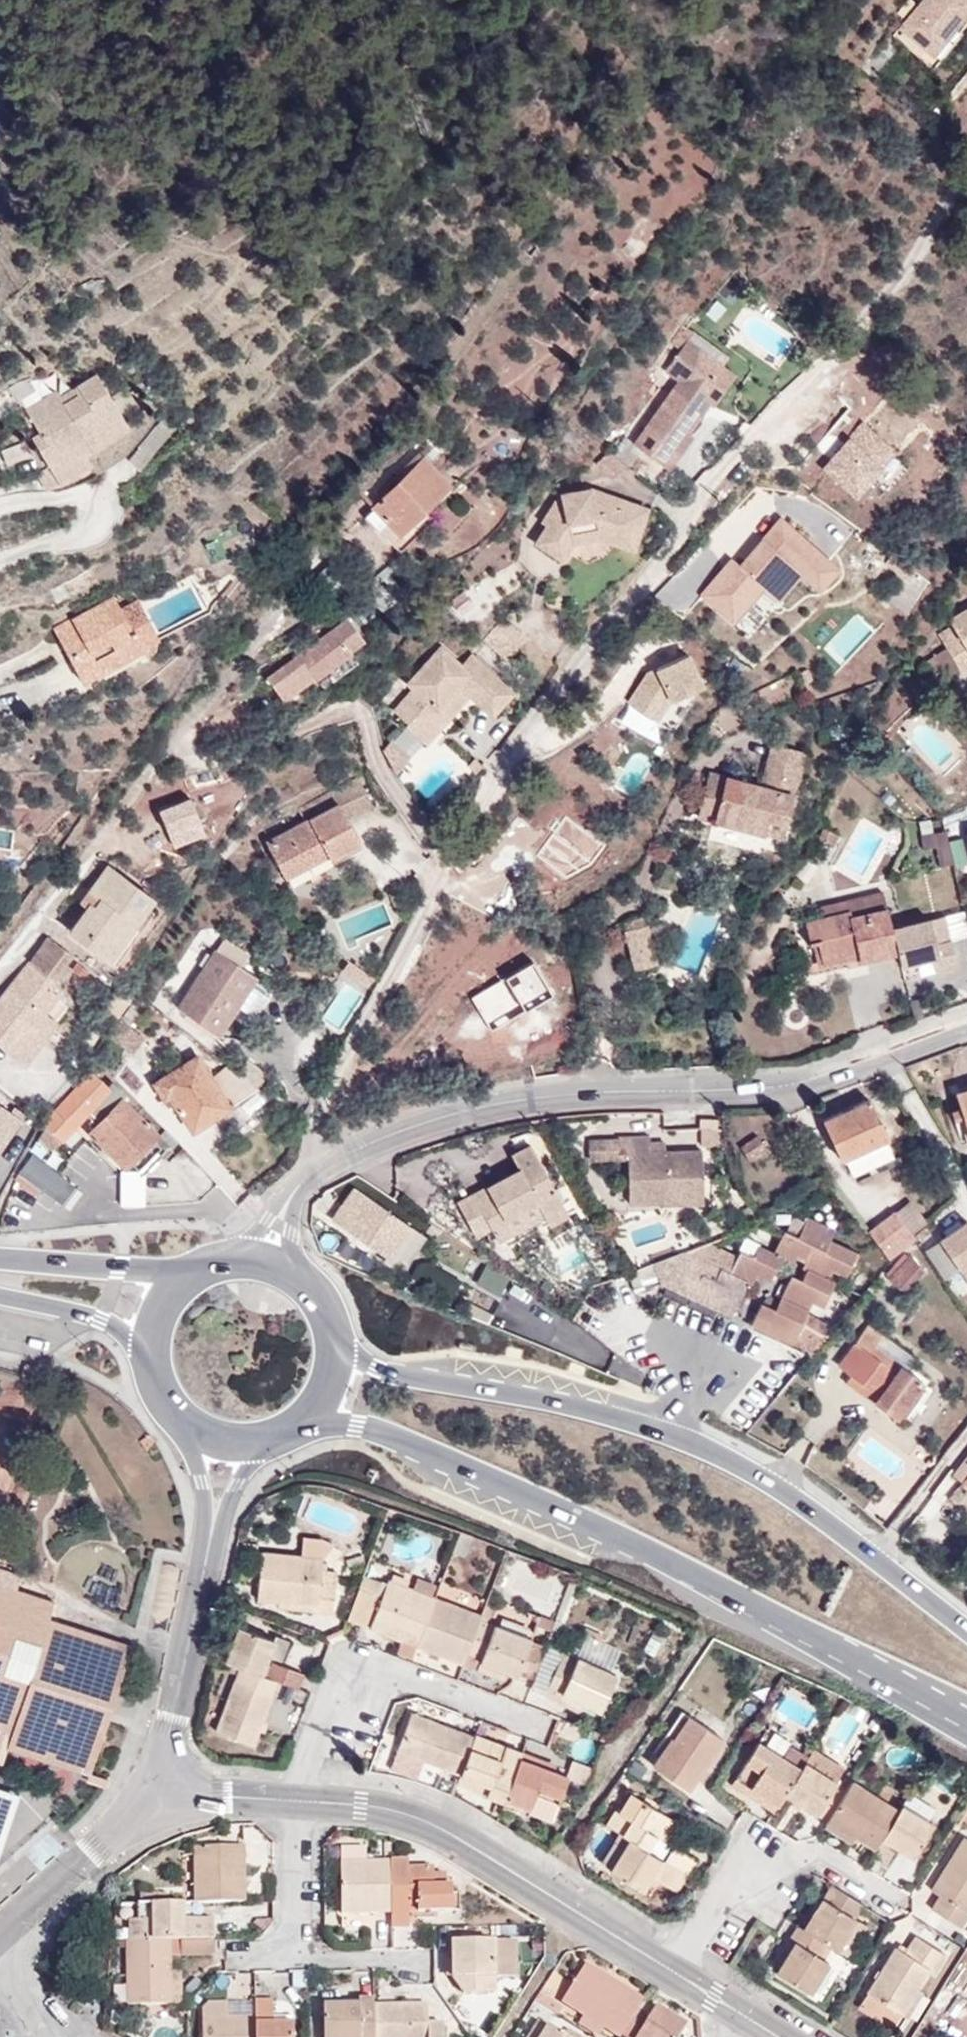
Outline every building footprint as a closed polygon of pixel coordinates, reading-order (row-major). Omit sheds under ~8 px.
[(935,67),(962,34),(957,29),(966,16),(966,0),(924,0),(895,36),(935,67)] [(723,366),(689,341),(683,349),(718,374),(723,366)] [(718,374),(683,349),(666,371),(681,382),(636,443),(669,468),(693,435),(689,431),(710,403),(715,407),(738,377),(723,366),(718,374)] [(56,389),(25,407),(38,429),(45,442),(37,447),(47,464),(56,480),(89,461),(84,451),(127,426),(96,372),(59,394),(56,389)] [(824,460),(856,491),(898,449),(866,418),(824,460)] [(38,429),(29,433),(37,447),(45,442),(38,429)] [(628,454),(623,460),(633,469),(639,462),(628,454)] [(368,517),(380,528),(386,523),(398,536),(451,486),(425,459),(368,517)] [(47,464),(36,471),(45,486),(56,480),(47,464)] [(386,523),(380,528),(400,549),(458,493),(451,486),(398,536),(386,523)] [(550,526),(541,541),(560,552),(570,535),(595,528),(629,539),(643,506),(595,489),(562,496),(545,523),(550,526)] [(560,552),(541,541),(538,547),(563,563),(574,547),(600,541),(635,552),(650,509),(643,506),(629,539),(595,528),(570,535),(560,552)] [(773,547),(791,526),(780,517),(762,538),(773,547)] [(731,619),(761,584),(784,558),(799,571),(818,588),(836,566),(791,526),(773,547),(762,538),(739,564),(736,561),(727,571),(722,567),(700,592),(731,619)] [(731,557),(722,567),(727,571),(736,561),(731,557)] [(776,597),(799,571),(784,558),(761,584),(776,597)] [(54,629),(83,681),(142,650),(141,648),(120,611),(113,598),(54,629)] [(120,611),(141,648),(157,639),(137,602),(120,611)] [(949,619),(953,625),(940,634),(948,647),(961,669),(966,665),(966,608),(949,619)] [(364,640),(348,618),(267,677),(283,699),(315,676),(316,677),(352,651),(350,650),(364,640)] [(504,619),(485,641),(506,659),(525,638),(504,619)] [(948,647),(927,660),(940,682),(961,669),(948,647)] [(692,650),(628,684),(645,715),(709,681),(692,650)] [(399,718),(413,730),(418,723),(436,737),(448,722),(456,727),(477,702),(498,719),(519,696),(475,658),(466,670),(445,653),(413,690),(420,695),(399,718)] [(418,723),(413,730),(436,750),(456,727),(448,722),(436,737),(418,723)] [(392,739),(384,748),(385,754),(396,771),(410,756),(392,739)] [(765,835),(765,833),(768,821),(785,825),(803,752),(771,744),(759,784),(711,772),(699,817),(765,835)] [(185,780),(194,801),(217,790),(209,770),(185,780)] [(300,809),(306,821),(339,803),(348,820),(373,806),(357,778),(300,809)] [(339,803),(306,821),(267,842),(286,877),(328,855),(331,862),(362,846),(348,820),(339,803)] [(768,821),(765,833),(782,837),(785,825),(768,821)] [(818,838),(834,846),(839,836),(824,827),(818,838)] [(73,930),(110,957),(152,900),(107,866),(81,902),(89,908),(73,930)] [(465,900),(474,922),(493,915),(489,904),(506,897),(499,879),(480,887),(482,892),(465,900)] [(897,952),(891,929),(882,893),(846,902),(849,913),(824,919),(806,923),(809,937),(819,934),(824,955),(856,948),(859,956),(861,961),(897,952)] [(849,913),(846,902),(821,908),(824,919),(849,913)] [(945,916),(931,919),(937,944),(952,940),(945,916)] [(931,919),(891,929),(897,952),(900,965),(932,957),(935,971),(958,966),(952,940),(937,944),(931,919)] [(625,931),(634,969),(655,964),(645,925),(625,931)] [(816,967),(859,956),(856,948),(824,955),(819,934),(809,937),(816,967)] [(32,963),(52,979),(72,955),(51,939),(32,963)] [(224,941),(216,953),(241,969),(248,958),(224,941)] [(216,953),(178,1011),(217,1037),(256,979),(216,953)] [(351,1025),(372,970),(350,962),(329,1017),(351,1025)] [(0,1002),(0,1041),(14,1053),(24,1040),(36,1050),(58,1023),(46,1013),(59,997),(48,988),(54,981),(52,979),(32,963),(0,1002)] [(103,1011),(116,1021),(133,999),(120,989),(103,1011)] [(142,1038),(119,1021),(108,1035),(131,1053),(142,1038)] [(26,1062),(36,1050),(24,1040),(14,1053),(26,1062)] [(193,1129),(257,1087),(228,1065),(217,1071),(213,1066),(205,1071),(196,1058),(153,1085),(164,1101),(170,1098),(193,1129)] [(129,1109),(137,1101),(115,1080),(108,1089),(92,1074),(60,1108),(49,1126),(41,1133),(56,1148),(80,1122),(86,1116),(94,1124),(119,1099),(129,1109)] [(962,1107),(965,1117),(966,1123),(966,1091),(958,1094),(962,1107)] [(155,1135),(129,1109),(119,1099),(94,1124),(88,1129),(92,1134),(126,1166),(131,1160),(155,1135)] [(825,1120),(843,1158),(886,1137),(868,1099),(825,1120)] [(22,1119),(22,1118),(25,1113),(16,1107),(12,1111),(0,1103),(0,1149),(22,1119)] [(965,1117),(962,1107),(951,1111),(953,1121),(965,1117)] [(88,1129),(94,1124),(86,1116),(80,1122),(88,1129)] [(171,1150),(155,1135),(131,1160),(140,1169),(156,1152),(163,1159),(171,1150)] [(629,1155),(631,1204),(703,1202),(702,1150),(650,1152),(649,1136),(620,1137),(621,1155),(629,1155)] [(741,1147),(750,1160),(767,1148),(757,1136),(741,1147)] [(591,1160),(629,1159),(629,1155),(621,1155),(620,1139),(591,1140),(591,1160)] [(666,1142),(649,1142),(650,1152),(666,1151),(666,1142)] [(518,1168),(458,1203),(476,1238),(492,1229),(498,1242),(513,1235),(506,1222),(537,1204),(550,1226),(569,1215),(529,1144),(511,1155),(518,1168)] [(41,1188),(61,1203),(74,1186),(33,1158),(16,1179),(35,1195),(41,1188)] [(334,1220),(389,1257),(410,1227),(355,1190),(334,1220)] [(911,1202),(897,1212),(912,1232),(926,1221),(911,1202)] [(868,1231),(889,1259),(912,1238),(893,1212),(868,1231)] [(721,1268),(685,1252),(653,1263),(662,1285),(691,1298),(731,1317),(748,1282),(754,1285),(757,1275),(771,1281),(780,1260),(794,1265),(799,1255),(808,1259),(804,1267),(807,1270),(803,1280),(792,1276),(776,1310),(762,1304),(752,1326),(791,1345),(811,1357),(834,1329),(807,1312),(811,1302),(823,1307),(835,1281),(830,1278),(833,1271),(845,1277),(855,1252),(831,1239),(835,1229),(808,1216),(799,1237),(784,1229),(773,1253),(759,1246),(754,1257),(741,1251),(730,1272),(721,1268)] [(959,1270),(966,1265),(966,1225),(941,1243),(959,1270)] [(886,1286),(900,1297),(923,1270),(910,1258),(886,1286)] [(848,1383),(898,1419),(935,1368),(917,1355),(919,1352),(894,1334),(880,1351),(867,1341),(862,1347),(856,1343),(840,1366),(853,1375),(848,1383)] [(27,1358),(22,1371),(38,1376),(42,1363),(27,1358)] [(317,1601),(317,1610),(332,1611),(336,1571),(322,1570),(323,1556),(335,1544),(320,1537),(304,1534),(303,1554),(262,1551),(257,1596),(277,1598),(317,1601)] [(93,1768),(132,1642),(50,1617),(56,1599),(15,1586),(19,1574),(0,1569),(0,1724),(1,1725),(0,1728),(0,1758),(6,1760),(11,1743),(93,1768)] [(398,1652),(412,1657),(416,1645),(434,1598),(389,1579),(382,1596),(374,1593),(360,1588),(348,1618),(381,1631),(391,1635),(402,1640),(398,1652)] [(362,1581),(360,1588),(374,1593),(377,1587),(362,1581)] [(457,1595),(438,1586),(434,1598),(453,1605),(457,1595)] [(277,1607),(317,1610),(317,1601),(277,1598),(277,1607)] [(453,1605),(434,1598),(416,1645),(428,1650),(439,1654),(462,1663),(467,1653),(480,1618),(481,1615),(453,1605)] [(530,1638),(480,1618),(467,1653),(480,1658),(476,1668),(492,1675),(495,1667),(505,1671),(516,1675),(530,1638)] [(236,1626),(224,1659),(239,1666),(260,1673),(267,1654),(273,1641),(236,1626)] [(390,1640),(391,1635),(381,1631),(379,1636),(390,1640)] [(275,1634),(273,1641),(267,1654),(279,1658),(286,1639),(275,1634)] [(588,1635),(581,1651),(609,1663),(616,1647),(588,1635)] [(560,1654),(545,1646),(530,1685),(544,1691),(560,1654)] [(437,1660),(439,1654),(428,1650),(425,1655),(437,1660)] [(562,1650),(560,1654),(544,1691),(543,1695),(576,1712),(581,1701),(600,1711),(615,1674),(562,1650)] [(276,1679),(298,1688),(303,1674),(271,1662),(267,1676),(276,1679)] [(260,1673),(239,1666),(215,1729),(251,1743),(257,1728),(261,1717),(276,1679),(267,1676),(260,1673)] [(495,1667),(492,1675),(502,1679),(505,1671),(495,1667)] [(671,1738),(687,1716),(680,1711),(665,1733),(671,1738)] [(423,1758),(459,1772),(472,1736),(410,1712),(393,1757),(419,1767),(423,1758)] [(721,1739),(687,1716),(671,1738),(654,1766),(687,1789),(721,1739)] [(261,1717),(257,1728),(263,1731),(268,1720),(261,1717)] [(603,1743),(610,1736),(584,1726),(581,1734),(603,1743)] [(485,1796),(502,1802),(504,1798),(522,1750),(506,1743),(500,1757),(487,1752),(492,1739),(474,1732),(472,1736),(459,1772),(490,1784),(487,1792),(485,1796)] [(783,1796),(799,1767),(757,1740),(735,1776),(760,1791),(755,1800),(772,1811),(783,1796)] [(843,1767),(812,1747),(799,1767),(783,1796),(814,1814),(843,1767)] [(522,1750),(504,1798),(529,1808),(530,1804),(533,1796),(556,1804),(567,1775),(553,1770),(537,1763),(539,1756),(522,1750)] [(556,1762),(539,1756),(537,1763),(553,1770),(556,1762)] [(855,1774),(843,1767),(814,1814),(826,1821),(827,1818),(851,1780),(855,1774)] [(456,1779),(487,1792),(490,1784),(459,1772),(456,1779)] [(730,1784),(755,1800),(760,1791),(735,1776),(730,1784)] [(898,1809),(851,1780),(827,1818),(854,1835),(874,1848),(898,1809)] [(23,1789),(0,1782),(0,1858),(23,1789)] [(613,1808),(605,1822),(618,1830),(627,1836),(648,1849),(656,1836),(662,1839),(668,1829),(673,1820),(656,1809),(642,1800),(629,1792),(618,1810),(613,1808)] [(646,1794),(642,1800),(656,1809),(659,1803),(646,1794)] [(533,1796),(530,1804),(553,1813),(556,1804),(533,1796)] [(933,1823),(901,1803),(898,1809),(874,1848),(870,1854),(886,1865),(896,1847),(911,1857),(933,1823)] [(826,1821),(823,1826),(850,1842),(854,1835),(827,1818),(826,1821)] [(668,1829),(662,1839),(669,1844),(675,1833),(668,1829)] [(627,1836),(618,1830),(600,1859),(610,1865),(627,1836)] [(930,1888),(939,1894),(931,1906),(962,1926),(966,1917),(966,1837),(963,1835),(930,1888)] [(676,1891),(687,1873),(664,1858),(648,1849),(627,1836),(610,1865),(608,1869),(642,1890),(652,1875),(658,1880),(676,1891)] [(664,1858),(687,1873),(696,1859),(673,1844),(664,1858)] [(194,1902),(244,1902),(243,1847),(195,1847),(195,1855),(194,1886),(194,1902)] [(390,1914),(389,1863),(340,1863),(340,1914),(390,1914)] [(407,1863),(389,1863),(390,1914),(390,1928),(408,1928),(408,1913),(408,1906),(417,1906),(416,1913),(450,1913),(449,1887),(444,1887),(431,1887),(431,1873),(431,1867),(407,1866),(407,1863)] [(444,1874),(431,1873),(431,1887),(444,1887),(444,1874)] [(649,1895),(658,1880),(652,1875),(642,1890),(649,1895)] [(860,1902),(833,1884),(824,1898),(821,1896),(802,1927),(826,1943),(838,1949),(857,1919),(852,1916),(860,1902)] [(130,1893),(130,1904),(136,1903),(146,1903),(146,1893),(130,1893)] [(128,1921),(128,1939),(169,1939),(174,1939),(182,1940),(210,1940),(212,1939),(212,1920),(183,1920),(183,1902),(146,1903),(136,1903),(136,1921),(128,1921)] [(838,1949),(847,1956),(865,1924),(857,1919),(838,1949)] [(802,1927),(795,1924),(788,1936),(794,1939),(786,1951),(775,1970),(808,1991),(828,1961),(819,1955),(826,1943),(802,1927)] [(914,1935),(907,1947),(903,1952),(896,1947),(893,1946),(857,2006),(889,2026),(899,2012),(915,1986),(927,1967),(935,1972),(945,1955),(914,1935)] [(794,1939),(788,1936),(780,1948),(786,1951),(794,1939)] [(169,1939),(128,1939),(127,2006),(170,2005),(170,1972),(169,1939)] [(182,1940),(174,1939),(173,1957),(182,1957),(182,1940)] [(210,1957),(210,1940),(182,1940),(182,1957),(210,1957)] [(903,1952),(907,1947),(899,1941),(896,1947),(903,1952)] [(451,1942),(451,1959),(452,1977),(461,1992),(494,1992),(495,1976),(514,1976),(514,1942),(451,1942)] [(643,2000),(585,1963),(560,2003),(583,2016),(602,2029),(615,2036),(620,2036),(640,2005),(643,2000)] [(170,1972),(170,2005),(180,2005),(180,1972),(170,1972)] [(922,1992),(915,1986),(899,2012),(907,2017),(922,1992)] [(560,2006),(539,1993),(534,2002),(554,2015),(560,2006)] [(254,2036),(291,2036),(291,2022),(271,2022),(271,2000),(253,2001),(253,2016),(254,2036)] [(372,2006),(372,2000),(358,2001),(358,2006),(323,2006),(323,2036),(373,2036),(372,2006)] [(253,2016),(226,2016),(226,2001),(209,2002),(200,2008),(201,2036),(254,2036),(253,2016)] [(640,2005),(620,2036),(677,2036),(685,2025),(655,2006),(651,2012),(640,2005)] [(373,2036),(442,2036),(442,2024),(427,2024),(426,2006),(372,2006),(373,2036)] [(602,2029),(583,2016),(577,2024),(597,2036),(602,2029)] [(545,2027),(538,2023),(529,2036),(539,2036),(545,2027)] [(545,2027),(539,2036),(560,2036),(545,2027)]
